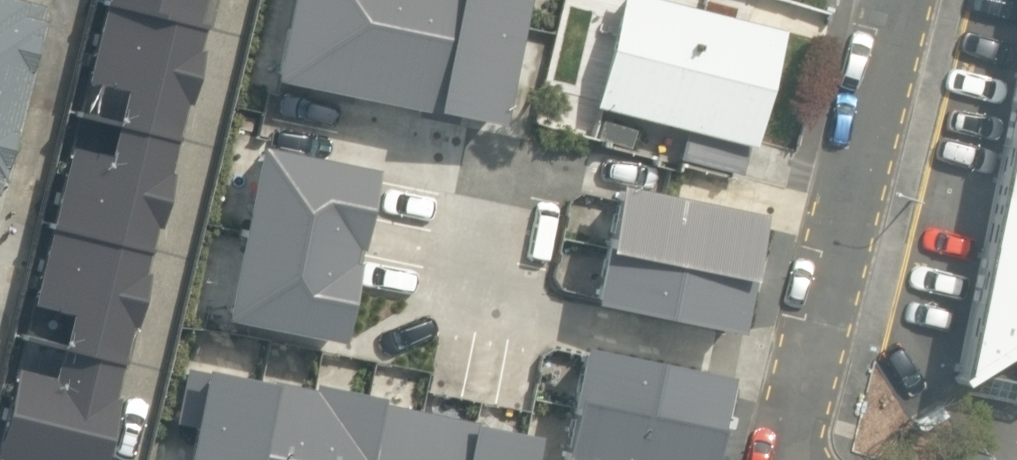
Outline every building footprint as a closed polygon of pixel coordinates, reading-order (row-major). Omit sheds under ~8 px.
[(120,407),(115,406),(133,334),(137,334),(149,282),(145,281),(156,235),(160,235),(174,182),(170,181),(187,112),(190,113),(204,60),(200,59),(207,31),(200,30),(207,1),(226,6),(227,0),(107,0),(0,446),(0,459),(107,459),(120,407)] [(5,0),(0,0),(0,151),(31,27),(35,28),(40,7),(11,0),(11,1),(5,0)] [(531,0),(295,0),(277,90),(504,134),(531,0)] [(787,37),(644,0),(626,0),(597,113),(689,136),(748,152),(757,154),(787,37)] [(945,382),(950,389),(1016,349),(1016,77),(945,382)] [(748,152),(689,136),(681,163),(742,179),(748,152)] [(380,179),(262,155),(226,328),(344,352),(380,179)] [(610,241),(595,312),(743,343),(767,223),(623,193),(613,242),(610,241)] [(573,414),(577,414),(567,459),(719,459),(734,386),(586,355),(573,414)] [(540,447),(476,434),(477,429),(384,412),(384,408),(315,393),(314,397),(273,389),(272,393),(188,375),(177,428),(197,432),(191,459),(538,459),(540,447)]
